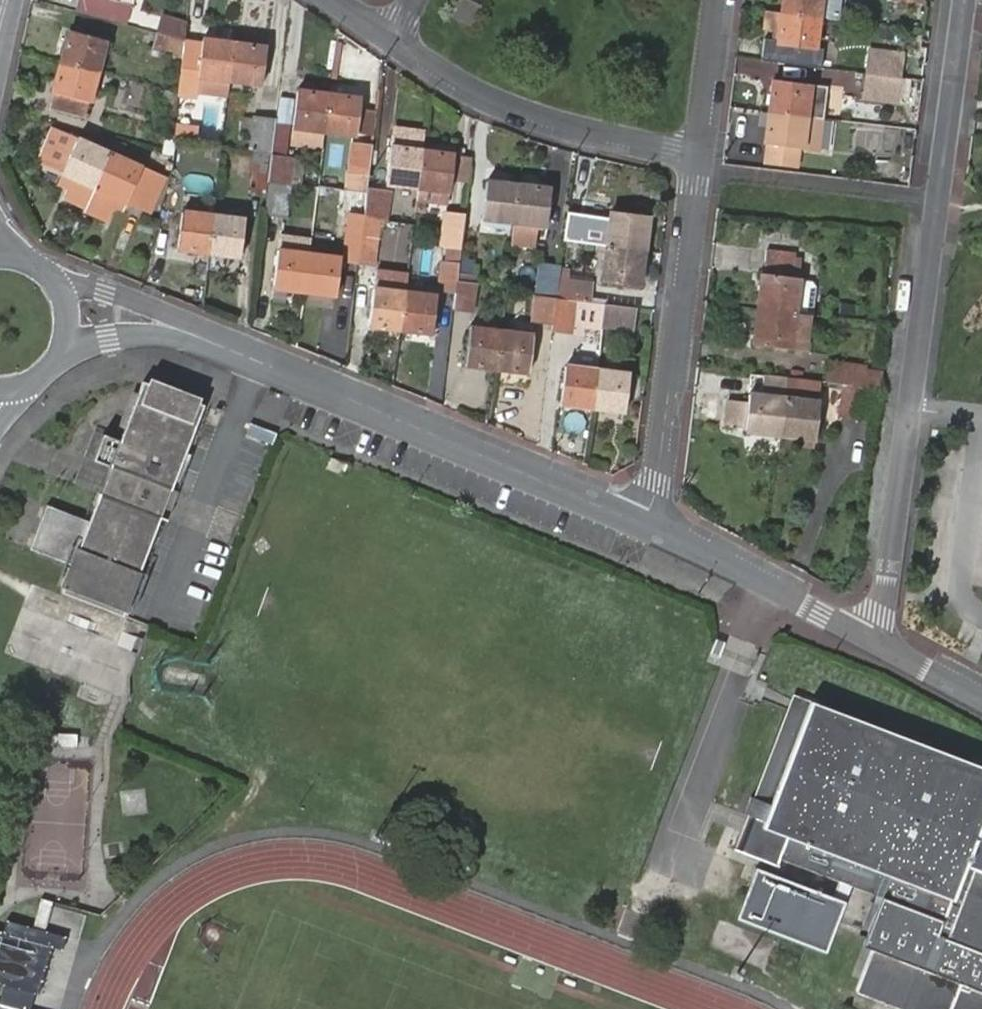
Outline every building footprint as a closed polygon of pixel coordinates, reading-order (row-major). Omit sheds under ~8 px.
[(116,0),(78,0),(75,10),(127,24),(132,4),(117,0),(116,0)] [(480,3),(472,0),(455,0),(448,18),(471,27),(480,3)] [(819,16),(821,0),(782,0),(781,12),(819,16)] [(819,16),(839,19),(841,0),(821,0),(819,16)] [(819,16),(781,12),(768,10),(766,30),(780,31),(779,40),(765,38),(762,60),(822,68),(824,49),(815,48),(819,16)] [(183,35),(185,22),(163,16),(158,33),(183,39),(183,35)] [(62,61),(96,70),(105,40),(70,30),(62,61)] [(183,39),(158,33),(154,48),(181,55),(183,39)] [(201,37),(183,35),(183,39),(181,55),(177,91),(175,107),(180,108),(196,110),(198,93),(200,76),(198,75),(201,37)] [(232,80),(236,41),(201,37),(198,75),(200,76),(198,93),(229,97),(232,80)] [(266,45),(236,41),(232,80),(262,83),(266,45)] [(868,47),(865,73),(900,77),(904,51),(868,47)] [(85,116),(96,70),(62,61),(60,61),(52,91),(56,92),(52,107),(85,116)] [(900,77),(865,73),(861,99),(897,105),(897,99),(900,77)] [(912,95),(915,79),(900,77),(897,99),(908,100),(909,95),(912,95)] [(806,115),(823,117),(827,87),(773,80),(768,111),(806,115)] [(324,130),(329,93),(297,89),(293,126),(324,130)] [(361,97),(329,93),(324,130),(356,134),(361,97)] [(195,143),(200,143),(210,144),(211,134),(212,129),(201,127),(203,111),(196,110),(180,108),(177,136),(196,139),(195,143)] [(806,115),(768,111),(764,143),(770,144),(768,159),(794,163),(796,148),(802,148),(806,115)] [(273,152),(277,119),(254,116),(250,150),(256,150),(273,152)] [(322,145),(324,130),(293,126),(291,141),(322,145)] [(87,203),(110,153),(53,127),(39,159),(65,169),(64,172),(73,175),(69,185),(65,194),(87,203)] [(368,189),(374,146),(353,144),(347,191),(352,192),(368,194),(368,189)] [(418,186),(423,150),(389,145),(386,182),(418,186)] [(273,152),(256,150),(250,186),(268,188),(269,182),(273,155),(273,152)] [(454,154),(423,150),(418,186),(447,190),(450,190),(454,154)] [(142,167),(110,153),(87,203),(85,208),(107,218),(113,206),(118,196),(126,200),(150,210),(165,178),(142,167)] [(292,157),(273,155),(269,182),(289,184),(292,157)] [(73,175),(64,172),(59,182),(69,185),(73,175)] [(514,221),(519,185),(487,180),(482,217),(514,221)] [(269,182),(268,188),(265,214),(286,216),(289,184),(269,182)] [(551,188),(519,185),(514,221),(511,243),(531,246),(534,224),(547,225),(551,188)] [(418,186),(415,212),(426,213),(427,203),(446,204),(447,190),(418,186)] [(368,189),(368,194),(365,216),(365,219),(380,221),(383,191),(368,189)] [(383,191),(380,221),(387,221),(389,222),(392,192),(383,191)] [(122,210),(126,200),(118,196),(113,206),(122,210)] [(606,246),(643,250),(647,214),(611,209),(606,246)] [(209,253),(214,215),(183,211),(178,249),(209,253)] [(462,248),(466,213),(445,211),(441,246),(447,246),(462,248)] [(587,213),(569,211),(565,241),(584,243),(587,213)] [(244,219),(214,215),(209,253),(240,258),(244,219)] [(365,219),(365,216),(350,215),(344,258),(359,260),(365,219)] [(380,221),(365,219),(359,260),(381,263),(387,221),(380,221)] [(285,251),(288,235),(280,234),(278,250),(285,251)] [(308,254),(310,238),(288,235),(285,251),(278,250),(273,286),(303,290),(308,254)] [(319,255),(308,254),(303,290),(336,294),(341,258),(331,257),(332,247),(320,246),(319,255)] [(462,248),(447,246),(445,263),(443,263),(440,287),(456,290),(458,279),(462,248)] [(639,285),(643,250),(606,246),(601,281),(639,285)] [(799,282),(800,278),(790,276),(793,255),(767,251),(763,272),(762,271),(753,345),(791,350),(799,282)] [(542,264),(538,296),(557,298),(561,268),(562,267),(542,264)] [(561,268),(557,298),(588,302),(591,282),(569,279),(569,269),(561,268)] [(458,279),(456,290),(454,308),(472,309),(476,282),(458,279)] [(799,282),(791,350),(806,351),(811,314),(813,314),(816,287),(814,284),(799,282)] [(400,329),(405,292),(374,288),(369,325),(400,329)] [(336,294),(303,290),(302,303),(334,307),(336,294)] [(438,296),(405,292),(400,329),(432,333),(438,296)] [(538,296),(537,296),(534,318),(554,321),(557,298),(538,296)] [(557,298),(554,321),(553,328),(571,331),(572,323),(603,327),(603,324),(606,305),(588,302),(557,298)] [(632,328),(635,308),(606,305),(603,324),(632,328)] [(495,368),(500,330),(470,326),(465,364),(495,368)] [(532,334),(500,330),(495,368),(528,371),(532,334)] [(592,407),(597,369),(565,365),(561,402),(592,407)] [(628,373),(597,369),(592,407),(623,411),(628,373)] [(116,611),(203,398),(143,374),(126,412),(120,410),(114,424),(120,427),(116,436),(99,429),(89,454),(106,461),(83,516),(46,501),(28,544),(66,559),(55,586),(116,611)] [(780,435),(785,397),(782,396),(784,377),(764,374),(762,394),(749,392),(748,401),(727,398),(724,425),(745,428),(744,431),(780,435)] [(820,385),(787,381),(785,397),(780,435),(815,440),(820,403),(818,402),(820,385)] [(274,431),(247,420),(243,432),(269,443),(274,431)] [(722,642),(716,640),(710,654),(719,657),(724,645),(725,643),(722,642)] [(772,804),(810,708),(792,701),(754,797),(772,804)] [(810,708),(772,804),(754,797),(752,796),(745,813),(749,815),(737,850),(777,866),(781,859),(883,898),(865,947),(873,950),(857,991),(905,1008),(981,1008),(981,773),(810,708)] [(844,901),(755,868),(736,917),(824,951),(844,901)] [(4,984),(34,993),(39,994),(52,946),(63,950),(67,937),(45,931),(54,901),(42,898),(33,927),(7,920),(3,932),(0,931),(0,983),(4,984)] [(0,997),(0,1004),(17,1008),(30,1008),(34,993),(4,984),(0,997)]
